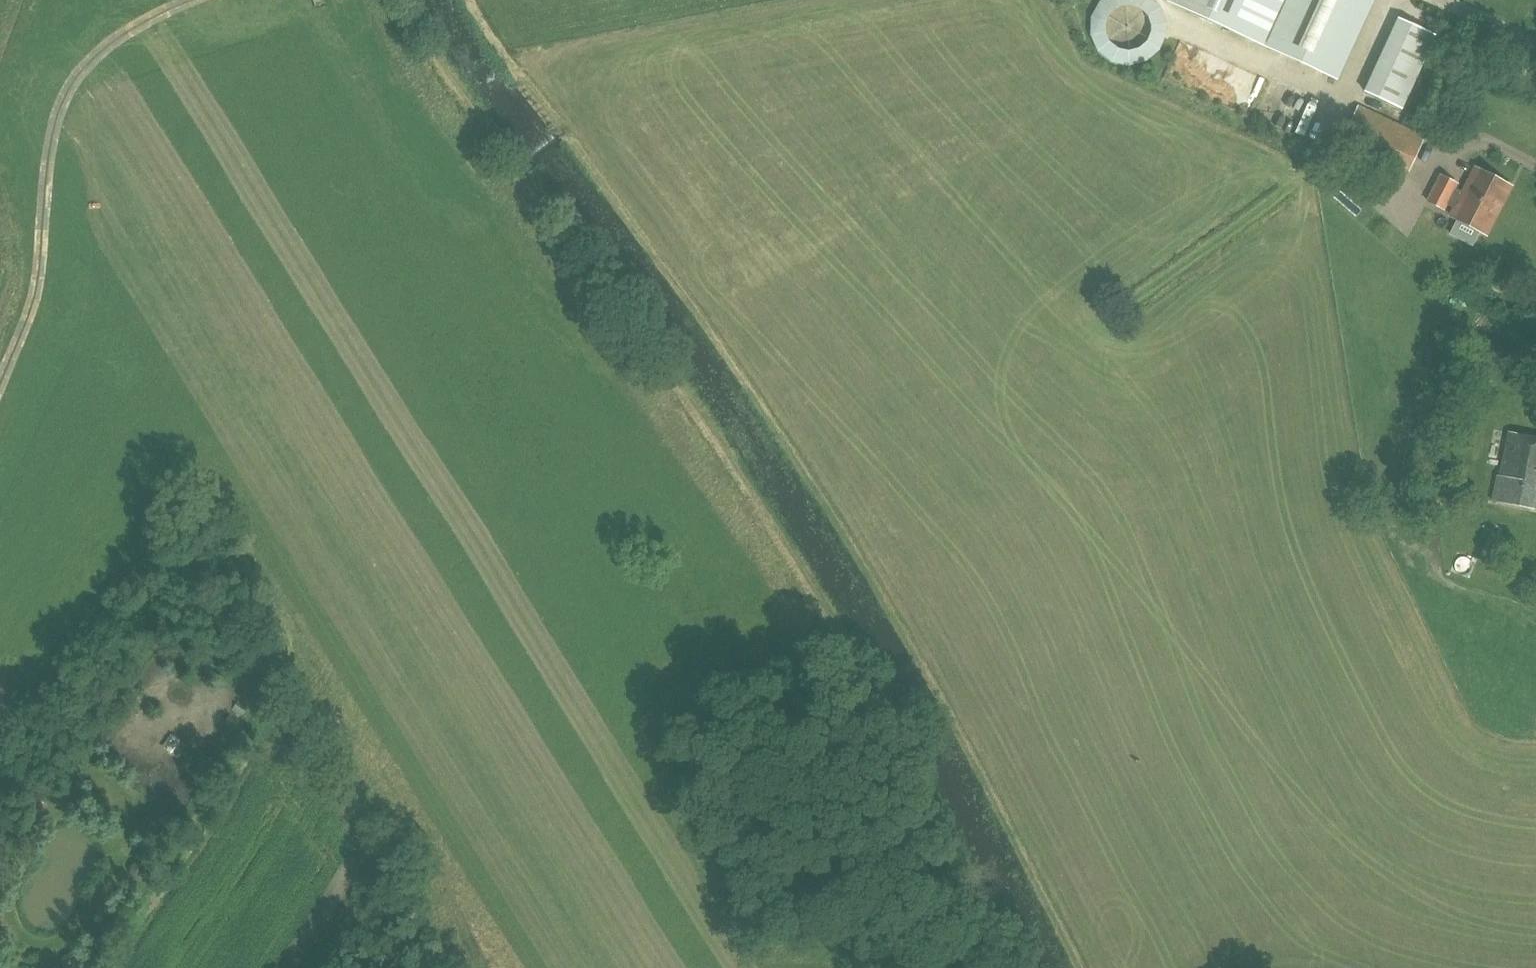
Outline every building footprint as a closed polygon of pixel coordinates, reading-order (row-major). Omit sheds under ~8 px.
[(1262,43),(1282,0),(1168,0),(1262,43)] [(1262,43),(1337,78),(1373,0),(1282,0),(1262,43)] [(1403,108),(1436,35),(1399,18),(1365,91),(1388,101),(1403,108)] [(1226,88),(1235,64),(1224,60),(1215,84),(1226,88)] [(1343,139),(1408,169),(1423,136),(1358,106),(1343,139)] [(1428,200),(1444,208),(1446,203),(1455,207),(1451,215),(1481,231),(1493,208),(1497,210),(1510,185),(1476,167),(1464,191),(1455,187),(1457,183),(1441,174),(1428,200)] [(1493,499),(1535,508),(1535,436),(1509,431),(1500,474),(1498,474),(1493,499)]
